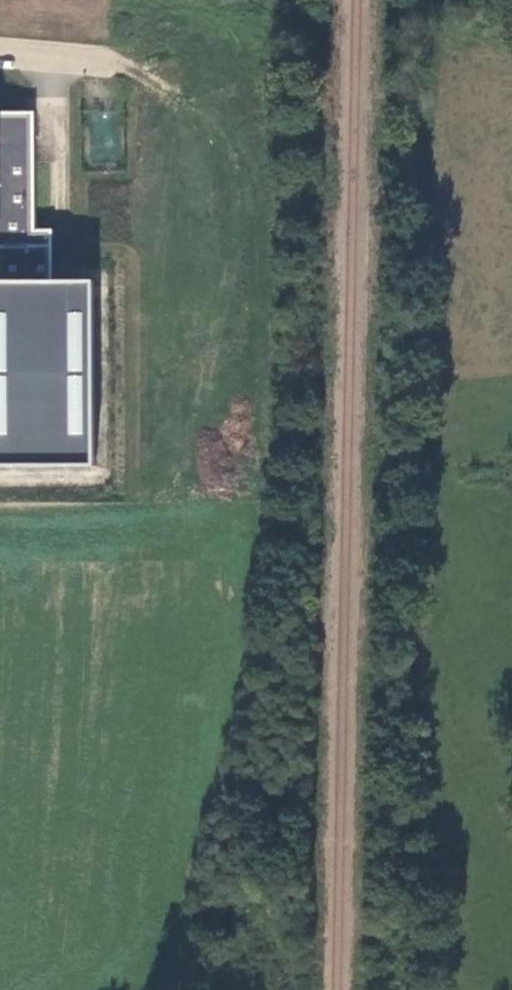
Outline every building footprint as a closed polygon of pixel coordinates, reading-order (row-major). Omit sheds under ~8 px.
[(0,124),(0,473),(131,475),(133,292),(67,291),(68,239),(50,238),(51,125),(0,124)]
